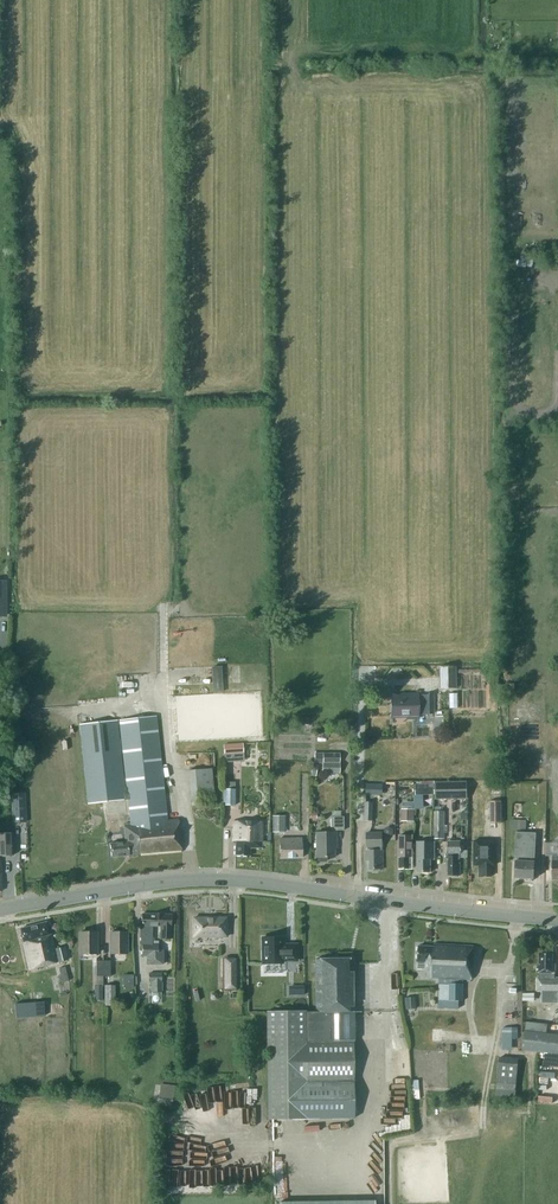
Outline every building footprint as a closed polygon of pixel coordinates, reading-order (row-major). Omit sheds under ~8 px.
[(456,688),(455,667),(439,667),(439,688),(456,688)] [(431,713),(431,695),(421,695),(421,697),(416,697),(416,694),(406,695),(406,697),(390,698),(390,716),(406,716),(406,718),(417,718),(417,713),(423,712),(423,713),(431,713)] [(109,843),(111,858),(128,856),(139,855),(139,856),(181,852),(177,820),(166,821),(156,716),(119,720),(127,794),(125,794),(117,720),(79,724),(87,804),(127,799),(129,825),(123,825),(124,841),(109,843)] [(223,744),(224,761),(244,759),(243,743),(223,744)] [(321,773),(339,773),(340,753),(318,753),(318,762),(321,762),(321,773)] [(216,802),(215,768),(192,769),(194,803),(216,802)] [(467,782),(435,783),(436,799),(467,799),(467,791),(467,782)] [(367,795),(383,795),(384,784),(367,783),(367,795)] [(416,784),(416,795),(435,794),(435,784),(416,784)] [(483,785),(482,799),(503,799),(504,785),(483,785)] [(235,789),(224,789),(222,789),(222,805),(234,805),(235,789)] [(20,823),(26,823),(25,794),(19,794),(10,795),(11,823),(20,823)] [(490,801),(490,823),(502,823),(502,801),(490,801)] [(402,821),(415,821),(415,809),(402,809),(402,821)] [(114,827),(112,811),(105,811),(107,827),(114,827)] [(433,811),(433,840),(443,840),(443,811),(433,811)] [(285,816),(272,816),(272,832),(285,832),(285,816)] [(317,860),(319,861),(325,861),(326,860),(326,857),(334,857),(334,843),(336,843),(336,832),(335,832),(335,830),(343,830),(343,817),(331,817),(331,832),(316,832),(316,857),(317,857),(317,860)] [(511,828),(526,829),(527,820),(511,819),(511,828)] [(234,856),(249,857),(249,849),(261,849),(261,821),(232,821),(232,841),(234,841),(234,856)] [(367,850),(366,850),(366,861),(370,861),(370,869),(383,869),(383,850),(382,850),(382,832),(367,833),(367,850)] [(515,878),(534,878),(536,861),(533,861),(536,833),(517,832),(515,858),(516,858),(516,860),(515,878)] [(13,855),(12,833),(0,833),(0,856),(13,855)] [(491,865),(493,865),(493,851),(490,851),(490,841),(485,841),(485,834),(476,835),(476,851),(479,851),(480,876),(491,876),(491,865)] [(399,868),(412,868),(412,852),(412,842),(412,835),(399,835),(400,843),(399,868)] [(280,838),(280,858),(301,858),(301,838),(280,838)] [(418,852),(418,872),(430,872),(430,859),(434,859),(434,841),(418,841),(418,852)] [(460,850),(461,850),(460,841),(448,841),(449,859),(446,859),(446,866),(448,866),(448,875),(460,875),(460,859),(460,850)] [(163,950),(157,950),(157,943),(151,942),(152,925),(159,925),(159,937),(170,937),(170,914),(140,913),(139,944),(142,944),(142,957),(146,957),(146,965),(163,965),(163,950)] [(193,918),(193,937),(226,937),(226,918),(193,918)] [(20,929),(30,969),(67,960),(64,946),(55,949),(51,934),(48,933),(45,922),(20,929)] [(109,931),(110,954),(125,954),(125,931),(109,931)] [(96,954),(96,932),(78,932),(78,954),(96,954)] [(296,960),(296,945),(285,945),(285,946),(281,946),(281,937),(262,938),(262,964),(281,963),(281,961),(296,960)] [(418,962),(418,969),(425,969),(425,977),(439,978),(439,1000),(459,1000),(463,1000),(463,979),(471,979),(473,946),(434,944),(433,947),(419,946),(418,962)] [(557,991),(557,978),(554,978),(554,973),(555,973),(555,963),(553,963),(553,954),(540,953),(539,966),(537,966),(537,972),(539,972),(539,977),(537,977),(537,991),(557,991)] [(266,1012),(267,1119),(306,1118),(354,1118),(353,960),(315,960),(315,1012),(305,1012),(266,1012)] [(102,976),(111,976),(111,961),(103,961),(102,976)] [(61,968),(64,981),(71,980),(69,967),(61,968)] [(222,972),(222,983),(228,983),(228,990),(237,990),(236,972),(222,972)] [(161,991),(161,973),(147,973),(148,982),(150,982),(150,991),(161,991)] [(137,986),(136,974),(125,975),(125,987),(137,986)] [(94,986),(95,1001),(103,1001),(102,985),(94,986)] [(104,1006),(115,1006),(115,985),(104,985),(104,1006)] [(292,986),(292,994),(307,993),(307,985),(292,986)] [(414,997),(405,998),(405,1005),(415,1004),(414,997)] [(19,1004),(19,1017),(48,1016),(47,1003),(19,1004)] [(524,1048),(557,1052),(557,1032),(547,1031),(548,1024),(526,1022),(525,1029),(526,1029),(524,1048)] [(518,1039),(518,1027),(503,1027),(503,1039),(518,1039)] [(500,1095),(520,1095),(521,1057),(500,1057),(500,1095)] [(160,1095),(159,1103),(172,1104),(173,1097),(160,1095)]
